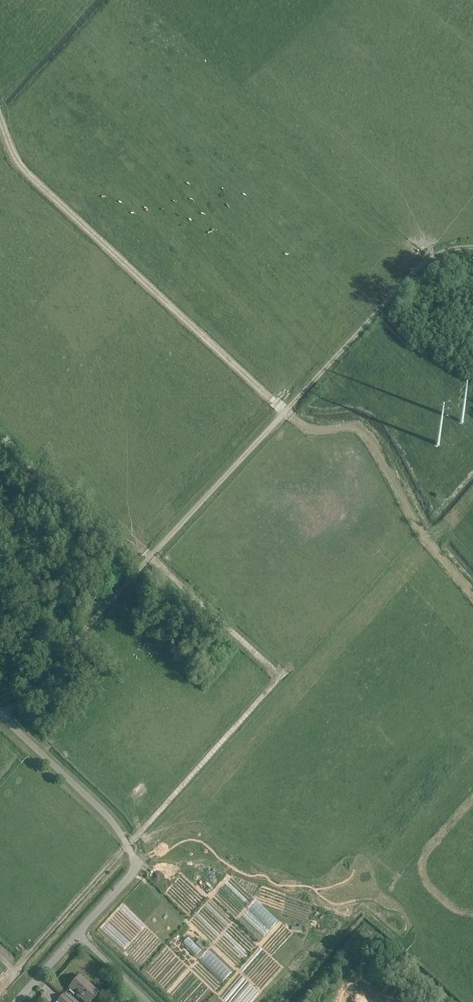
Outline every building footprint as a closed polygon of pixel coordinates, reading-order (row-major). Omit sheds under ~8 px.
[(190,937),(185,942),(197,955),(201,950),(190,937)] [(98,993),(80,976),(69,988),(85,1001),(90,1001),(98,993)]
